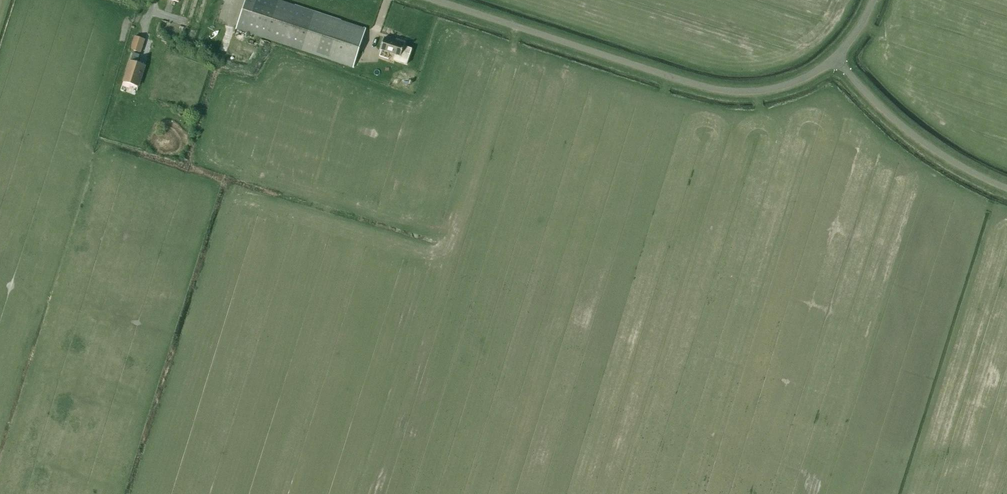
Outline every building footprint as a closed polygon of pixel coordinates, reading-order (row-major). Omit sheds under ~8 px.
[(366,29),(279,0),(246,0),(236,28),(353,67),(366,29)] [(140,52),(142,47),(139,46),(142,38),(135,36),(131,49),(140,52)] [(412,49),(404,46),(405,42),(397,39),(396,41),(384,37),(381,49),(400,56),(398,62),(407,64),(412,49)] [(138,86),(145,66),(137,63),(140,55),(133,53),(124,81),(138,86)]
